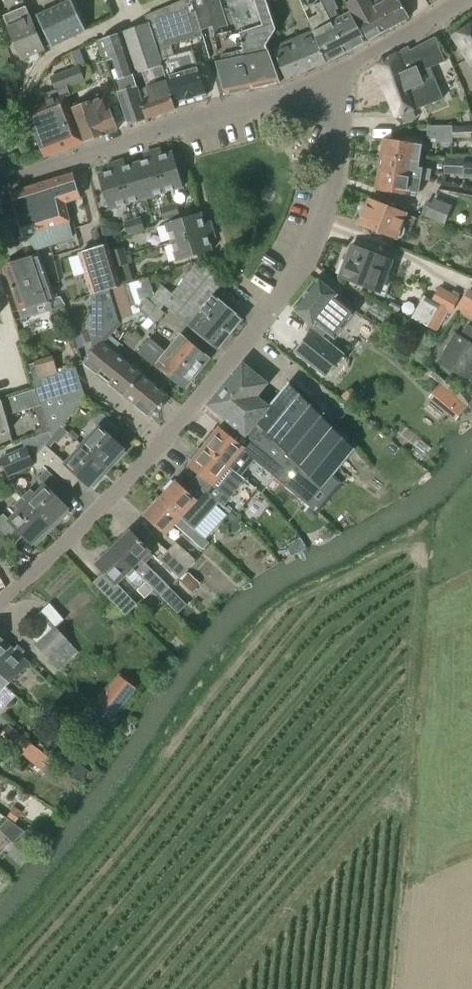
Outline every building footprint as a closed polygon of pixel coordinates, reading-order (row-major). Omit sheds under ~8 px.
[(54,8),(67,38),(84,30),(71,1),(71,0),(60,0),(62,4),(54,8)] [(171,44),(203,34),(203,33),(202,30),(193,0),(182,0),(147,15),(158,48),(171,44)] [(213,26),(214,34),(219,54),(216,55),(227,93),(250,89),(240,50),(245,49),(241,33),(238,33),(233,34),(232,30),(230,30),(223,3),(222,4),(221,0),(193,0),(202,30),(213,26)] [(266,0),(228,0),(228,1),(223,3),(230,30),(232,30),(233,34),(238,33),(241,33),(245,49),(240,50),(250,89),(279,81),(266,45),(276,28),(266,1),(266,0)] [(313,30),(314,32),(327,61),(347,51),(323,5),(321,0),(321,2),(314,6),(318,14),(308,19),(313,30)] [(351,13),(340,18),(335,10),(338,8),(335,0),(321,0),(323,5),(347,51),(367,41),(351,13)] [(368,40),(409,16),(400,0),(353,0),(347,4),(368,40)] [(7,26),(21,58),(44,48),(30,16),(26,6),(3,15),(8,26),(7,26)] [(51,45),(67,38),(54,8),(38,15),(51,45)] [(158,48),(147,15),(145,16),(148,22),(122,32),(136,73),(152,67),(157,83),(143,88),(138,90),(147,116),(147,117),(175,108),(165,75),(158,48)] [(471,64),(471,25),(469,28),(466,27),(459,31),(458,34),(456,36),(465,50),(464,51),(471,64)] [(314,32),(313,30),(273,46),(280,61),(276,62),(283,79),(327,61),(314,32)] [(129,123),(147,116),(138,90),(143,88),(136,73),(122,32),(99,40),(129,123)] [(377,63),(377,64),(396,115),(403,112),(406,120),(417,116),(414,108),(444,97),(435,77),(423,82),(419,70),(445,61),(435,36),(410,50),(409,45),(377,63)] [(205,93),(193,49),(174,54),(171,44),(158,48),(165,75),(168,74),(175,102),(205,93)] [(79,48),(74,50),(80,66),(85,64),(79,48)] [(45,156),(84,141),(71,109),(66,96),(69,95),(65,84),(84,77),(80,66),(51,76),(55,89),(44,94),(47,100),(27,107),(45,156)] [(71,109),(84,141),(117,128),(105,94),(71,109)] [(427,126),(428,139),(436,139),(436,143),(453,143),(453,138),(471,138),(471,131),(471,125),(427,126)] [(383,155),(420,160),(423,139),(413,137),(412,142),(385,138),(383,155)] [(152,151),(164,191),(184,185),(174,150),(162,154),(160,148),(152,151)] [(146,197),(148,196),(164,191),(152,151),(143,153),(145,158),(136,161),(146,197)] [(383,155),(380,172),(422,179),(429,180),(431,169),(419,167),(420,160),(383,155)] [(464,173),(464,176),(471,176),(471,158),(468,158),(447,158),(447,173),(464,173)] [(116,161),(127,202),(146,197),(136,161),(126,164),(124,159),(116,161)] [(116,161),(107,164),(108,169),(98,172),(109,207),(127,202),(116,161)] [(11,191),(11,192),(24,233),(38,250),(75,240),(69,219),(65,201),(79,196),(72,172),(11,191)] [(420,192),(422,179),(380,172),(378,189),(410,194),(410,190),(420,192)] [(410,230),(415,214),(370,199),(368,204),(364,206),(362,210),(361,213),(362,217),(360,223),(397,239),(401,238),(405,234),(410,230)] [(176,202),(168,204),(172,215),(179,213),(176,202)] [(172,215),(168,204),(160,207),(163,218),(172,215)] [(171,242),(215,228),(212,220),(205,222),(201,210),(165,222),(171,242)] [(141,216),(132,219),(137,232),(145,230),(141,216)] [(137,232),(132,219),(124,221),(129,235),(137,232)] [(218,237),(215,228),(171,242),(177,259),(212,248),(209,239),(218,237)] [(108,244),(79,252),(91,292),(96,291),(108,287),(120,283),(116,268),(113,259),(110,251),(108,244)] [(352,244),(340,275),(386,293),(398,261),(352,244)] [(124,247),(110,251),(113,259),(127,255),(124,247)] [(58,297),(56,292),(53,294),(40,253),(5,264),(21,317),(27,315),(25,307),(45,301),(49,309),(65,303),(61,296),(58,297)] [(127,255),(113,259),(116,268),(129,263),(127,255)] [(154,294),(150,300),(160,308),(164,303),(219,348),(243,317),(214,294),(225,280),(200,260),(195,266),(173,294),(162,285),(161,286),(154,294)] [(120,283),(108,287),(118,321),(143,312),(156,324),(165,313),(160,308),(150,300),(154,294),(148,274),(120,283)] [(295,307),(319,326),(314,331),(313,331),(295,353),(325,377),(343,355),(323,338),(327,333),(333,338),(355,310),(318,279),(295,307)] [(96,291),(91,292),(92,351),(101,340),(103,342),(109,335),(119,324),(118,321),(108,287),(96,291)] [(458,299),(440,288),(433,301),(438,304),(427,324),(437,330),(448,310),(451,312),(458,299)] [(467,294),(457,311),(471,320),(471,298),(467,294)] [(437,362),(470,382),(471,378),(471,326),(468,323),(460,335),(455,332),(437,362)] [(141,350),(186,387),(210,357),(181,333),(165,352),(149,339),(141,350)] [(92,351),(82,361),(151,415),(169,394),(103,342),(101,340),(92,351)] [(41,405),(42,407),(53,436),(86,397),(76,367),(57,372),(53,355),(34,360),(42,386),(35,388),(41,405)] [(223,385),(208,405),(242,433),(245,436),(270,405),(258,396),(268,382),(244,362),(225,385),(224,384),(223,385)] [(270,405),(245,436),(262,451),(282,468),(275,477),(309,505),(354,449),(289,382),(270,405)] [(441,382),(432,393),(442,401),(451,390),(441,382)] [(10,429),(6,417),(41,405),(35,388),(0,400),(0,432),(10,429)] [(82,443),(107,466),(116,457),(119,460),(126,451),(123,448),(124,447),(112,436),(120,427),(102,411),(93,420),(99,425),(82,443)] [(213,430),(205,440),(208,443),(205,446),(230,465),(229,467),(242,476),(255,461),(262,451),(245,436),(242,433),(236,441),(231,437),(220,428),(216,432),(213,430)] [(0,458),(8,476),(34,465),(32,461),(37,454),(47,443),(53,436),(51,430),(22,439),(25,447),(0,458)] [(100,474),(107,466),(82,443),(66,461),(47,443),(37,454),(46,463),(51,465),(72,484),(80,475),(90,484),(91,483),(95,486),(103,477),(100,474)] [(193,461),(190,465),(200,473),(206,479),(200,487),(221,504),(223,506),(245,478),(242,476),(229,467),(230,465),(205,446),(202,451),(198,448),(190,458),(193,461)] [(60,516),(63,519),(71,511),(68,508),(69,507),(60,497),(68,489),(48,468),(39,477),(46,484),(36,494),(31,489),(23,496),(51,525),(60,516)] [(176,480),(161,497),(187,521),(195,528),(198,531),(205,522),(221,504),(200,487),(193,481),(192,480),(185,488),(176,480)] [(15,542),(24,533),(33,542),(34,541),(37,544),(45,536),(43,533),(51,525),(23,496),(14,505),(19,510),(10,518),(5,512),(0,517),(0,526),(15,542)] [(161,497),(145,514),(166,534),(175,524),(185,533),(203,549),(210,542),(198,531),(195,528),(187,521),(161,497)] [(154,555),(150,552),(152,551),(131,529),(114,546),(163,596),(171,588),(156,572),(155,572),(146,563),(154,555)] [(176,542),(168,551),(189,570),(197,560),(176,542)] [(97,562),(105,571),(94,582),(113,602),(126,616),(138,604),(118,584),(128,573),(131,576),(136,571),(146,581),(137,589),(145,598),(155,589),(162,596),(163,596),(114,546),(97,562)] [(181,579),(189,570),(168,551),(160,560),(181,579)] [(200,583),(189,573),(181,581),(192,592),(200,583)] [(60,670),(71,660),(79,652),(56,627),(36,644),(60,670)] [(0,635),(0,680),(7,686),(31,663),(0,635)] [(128,680),(120,674),(98,702),(116,715),(138,687),(128,680)] [(21,754),(31,742),(9,724),(0,736),(0,737),(21,754)] [(31,742),(21,754),(37,767),(47,755),(32,741),(31,742)] [(91,770),(70,755),(62,765),(82,781),(91,770)] [(4,817),(8,820),(13,823),(20,812),(13,807),(4,817)]
